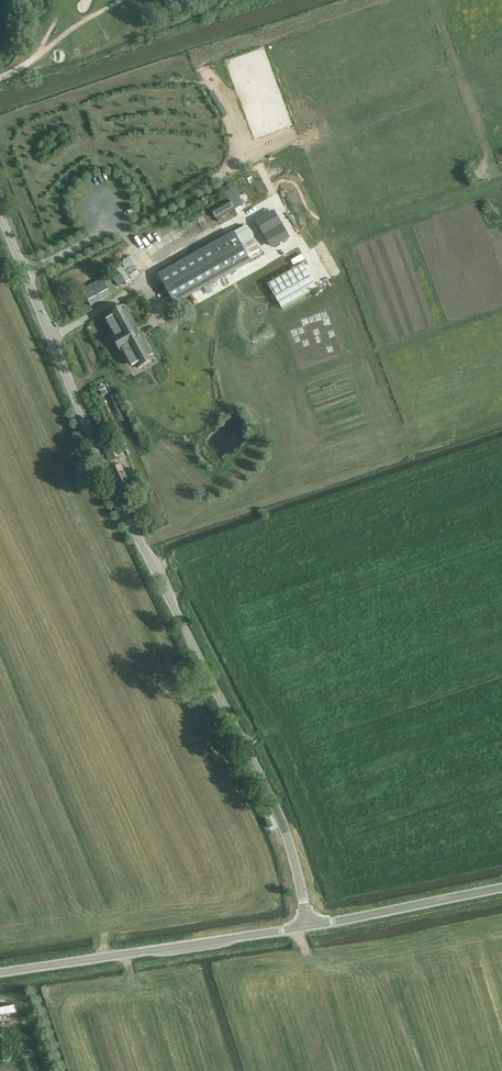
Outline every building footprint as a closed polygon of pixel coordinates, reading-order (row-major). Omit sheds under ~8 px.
[(230,201),(212,211),(212,212),(218,223),(223,220),(220,215),(234,208),(230,202),(230,201)] [(175,304),(262,255),(246,226),(158,275),(175,304)] [(303,263),(268,284),(282,309),(318,289),(317,288),(303,263)] [(114,278),(118,287),(130,281),(123,264),(117,267),(121,275),(114,278)] [(103,280),(102,279),(81,291),(91,306),(116,291),(108,277),(103,280)] [(111,318),(106,320),(130,364),(132,367),(137,365),(153,356),(150,350),(127,309),(111,318)] [(104,385),(98,388),(102,396),(108,394),(104,385)] [(103,450),(106,456),(109,462),(119,458),(123,456),(117,444),(103,450)] [(130,487),(121,465),(111,469),(121,491),(130,487)] [(133,491),(128,494),(131,502),(136,499),(133,491)]
